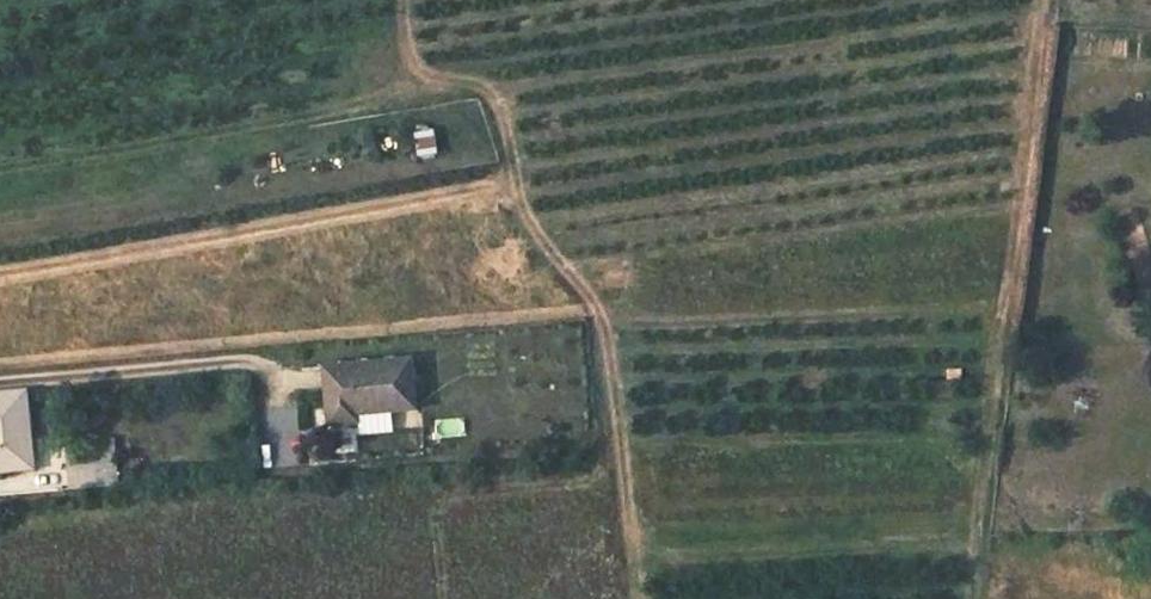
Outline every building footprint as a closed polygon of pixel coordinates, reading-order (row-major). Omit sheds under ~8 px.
[(410,358),(322,365),(328,424),(357,421),(358,435),(392,432),(390,409),(415,407),(410,358)] [(31,464),(26,391),(0,394),(0,467),(31,464)] [(119,482),(116,455),(67,460),(69,487),(119,482)]
